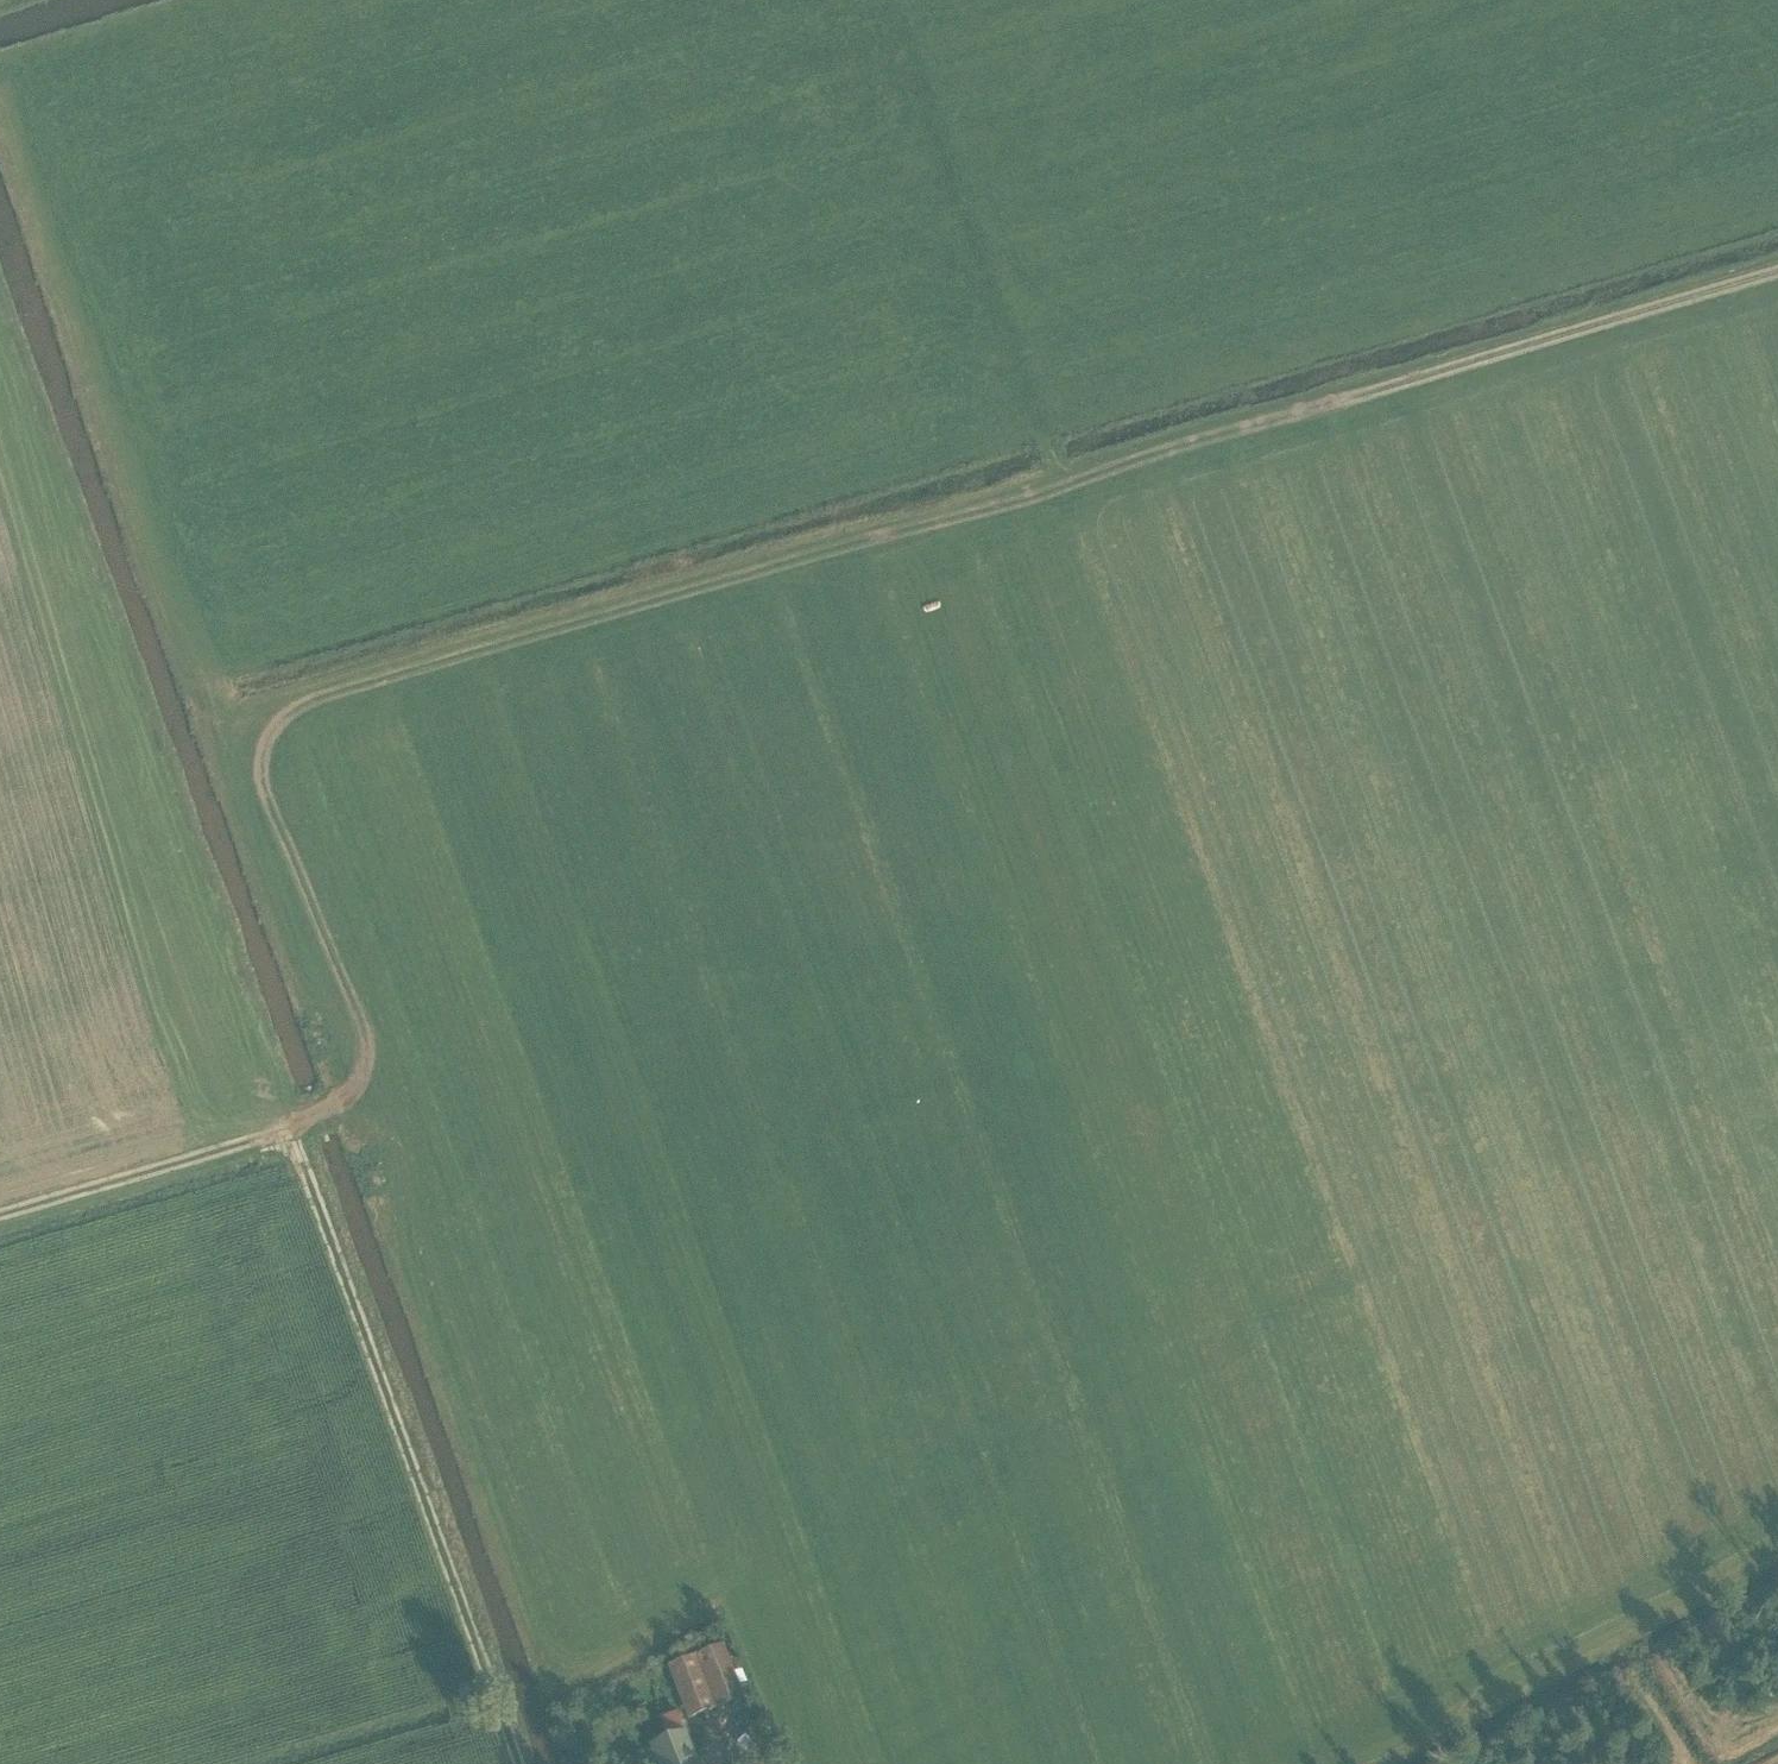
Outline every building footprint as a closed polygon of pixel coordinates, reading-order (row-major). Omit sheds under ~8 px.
[(667,1667),(688,1719),(744,1697),(723,1645),(667,1667)] [(659,1718),(668,1740),(665,1741),(648,1748),(655,1763),(695,1763),(683,1734),(675,1712),(659,1718)]
